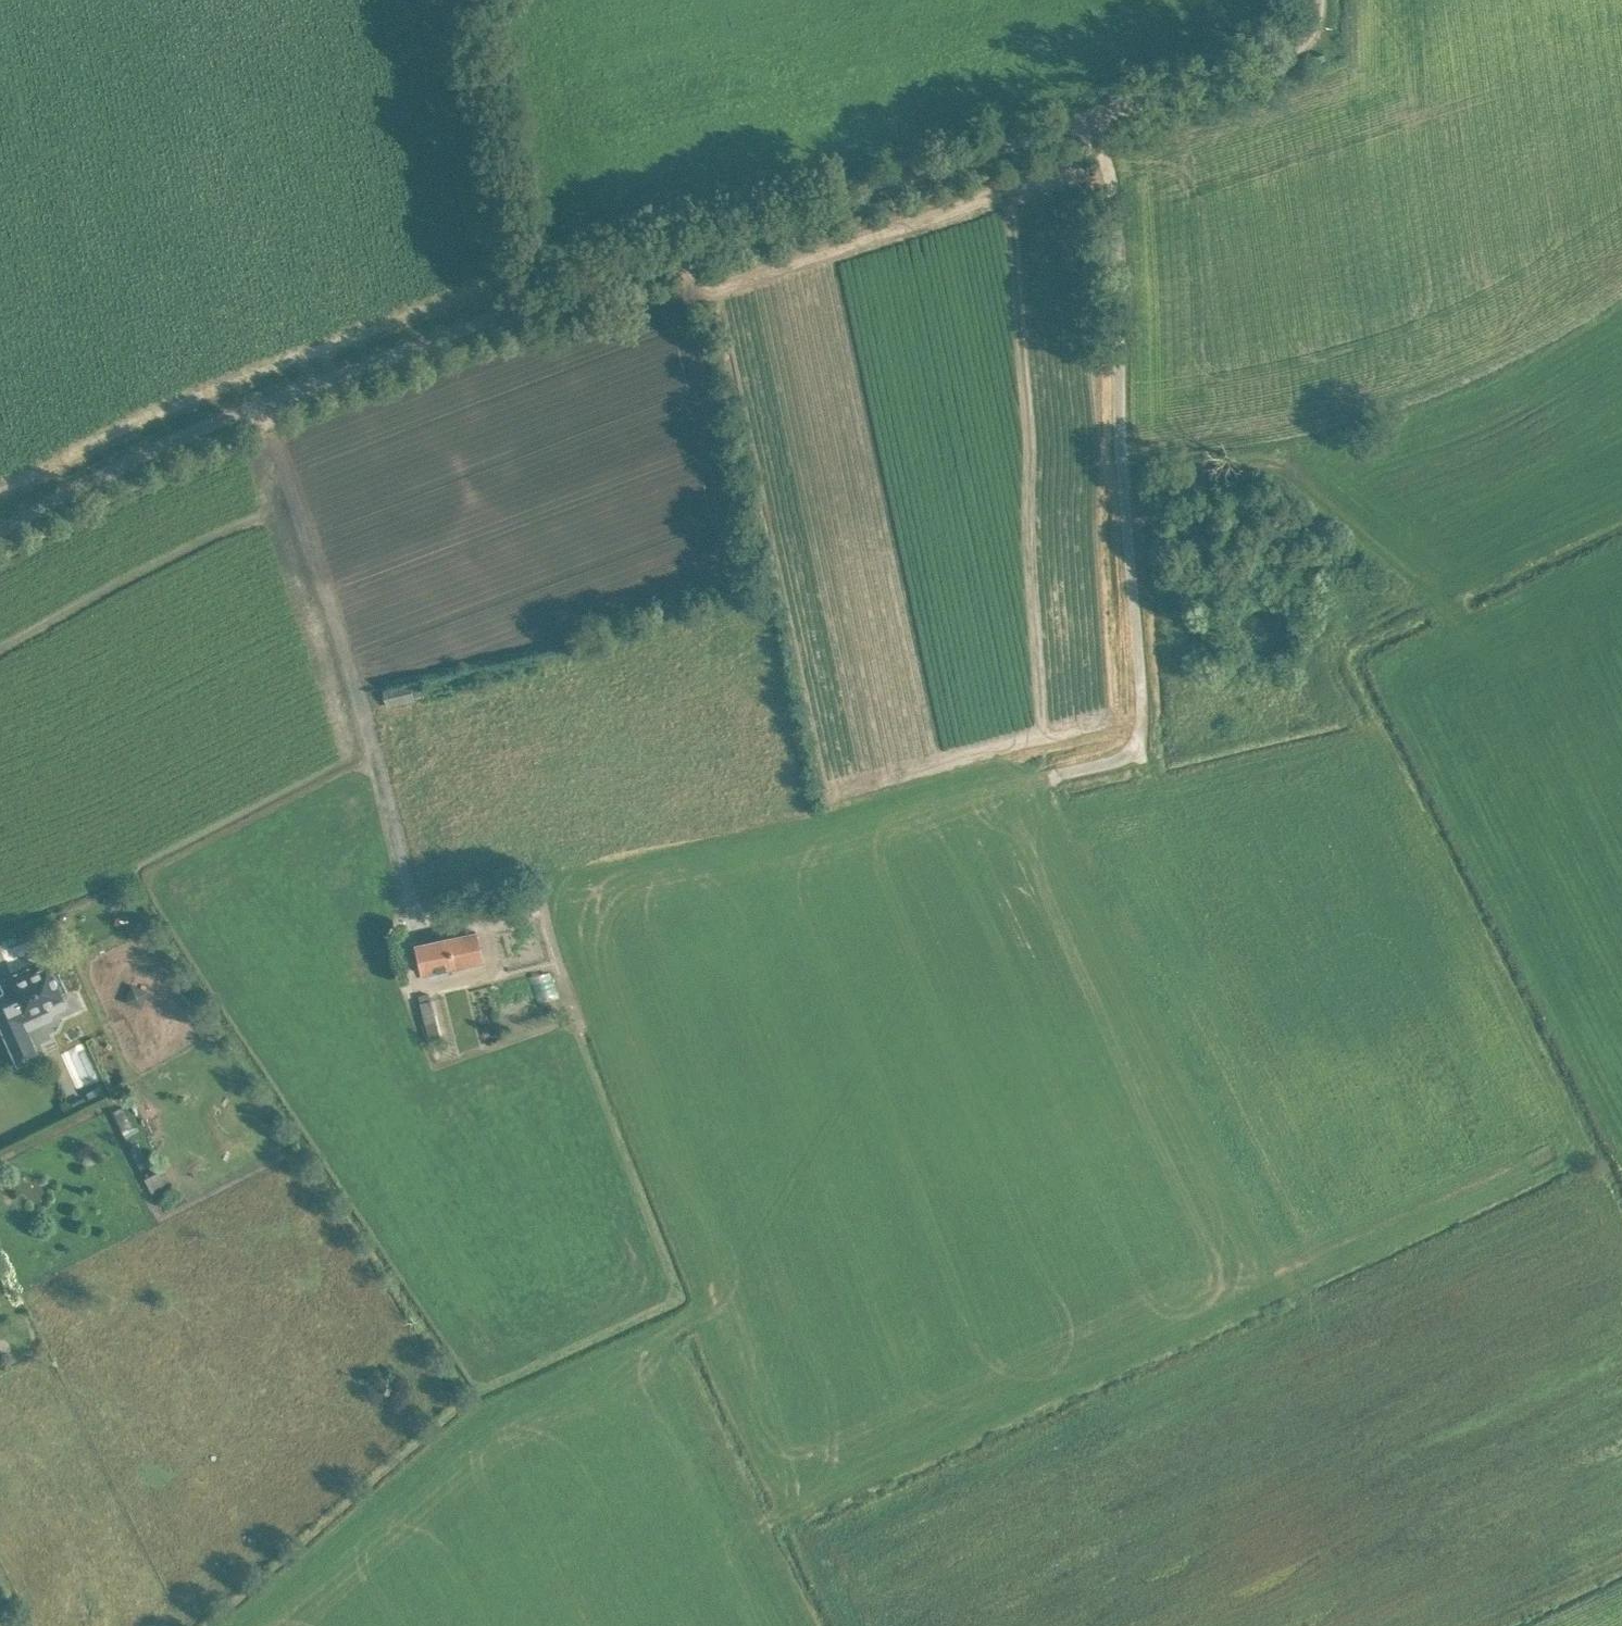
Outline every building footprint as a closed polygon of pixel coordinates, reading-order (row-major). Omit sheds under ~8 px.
[(416,944),(423,973),(444,968),(483,960),(476,931),(416,944)] [(3,982),(5,986),(7,992),(0,995),(0,1021),(19,1063),(38,1054),(27,1030),(54,1018),(56,1013),(68,1007),(49,966),(32,974),(30,968),(12,976),(2,981),(3,982)] [(444,1029),(465,1023),(455,988),(434,994),(444,1029)] [(429,992),(418,995),(424,1022),(436,1019),(429,992)] [(101,1085),(87,1091),(92,1102),(106,1095),(101,1085)] [(125,1111),(143,1125),(151,1113),(134,1100),(125,1111)] [(176,1163),(161,1171),(166,1183),(182,1175),(176,1163)]
